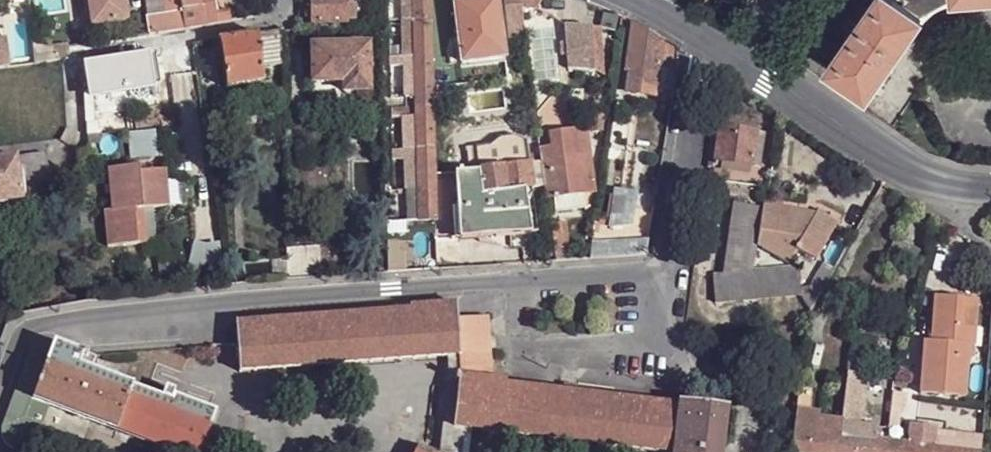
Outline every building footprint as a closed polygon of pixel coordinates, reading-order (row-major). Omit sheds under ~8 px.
[(123,0),(88,0),(92,26),(127,20),(123,0)] [(165,12),(168,12),(170,22),(181,21),(183,29),(230,21),(228,14),(216,16),(213,0),(163,0),(165,12)] [(309,22),(345,21),(344,0),(309,0),(309,22)] [(401,56),(412,55),(412,65),(414,96),(414,106),(414,115),(415,148),(415,158),(417,219),(435,219),(428,0),(399,0),(401,56)] [(452,2),(457,38),(458,48),(459,57),(459,63),(504,57),(497,0),(472,0),(452,2)] [(509,37),(523,35),(519,8),(518,5),(518,0),(502,0),(509,37)] [(534,8),(538,0),(518,0),(518,5),(519,8),(534,8)] [(922,18),(897,0),(873,0),(853,30),(825,70),(866,99),(922,18)] [(952,0),(897,0),(922,18),(926,22),(932,15),(942,9),(953,7),(952,2),(952,0)] [(148,34),(171,30),(170,22),(168,12),(165,12),(145,15),(148,34)] [(183,29),(181,21),(170,22),(171,30),(183,29)] [(662,40),(631,23),(623,83),(667,88),(672,47),(662,40)] [(595,73),(592,29),(564,26),(566,44),(561,44),(561,56),(567,56),(568,70),(595,73)] [(279,31),(254,35),(260,66),(280,62),(279,31)] [(225,87),(263,81),(260,66),(254,35),(217,41),(225,87)] [(9,68),(5,38),(0,39),(0,69),(9,68)] [(310,47),(311,82),(343,82),(343,91),(367,90),(366,45),(310,47)] [(33,65),(70,60),(69,48),(31,52),(33,65)] [(83,64),(88,95),(120,90),(157,83),(152,53),(83,64)] [(401,56),(387,56),(387,66),(401,65),(412,65),(412,55),(401,56)] [(414,96),(412,65),(401,65),(402,96),(414,96)] [(311,92),(343,91),(343,82),(311,82),(311,92)] [(88,95),(90,110),(96,110),(122,106),(120,90),(88,95)] [(414,106),(389,107),(389,116),(402,115),(414,115),(414,106)] [(593,130),(601,129),(603,116),(591,114),(589,121),(595,121),(593,130)] [(415,148),(414,115),(402,115),(403,148),(415,148)] [(717,125),(712,125),(707,163),(713,163),(713,160),(717,125)] [(717,125),(713,160),(719,161),(758,166),(762,131),(717,125)] [(545,154),(540,155),(545,197),(552,196),(554,213),(584,208),(582,192),(593,191),(585,131),(553,135),(555,149),(544,150),(545,154)] [(403,148),(390,149),(390,159),(404,159),(415,158),(415,148),(403,148)] [(15,159),(18,194),(44,192),(47,191),(42,155),(15,159)] [(415,158),(404,159),(406,219),(417,219),(415,158)] [(0,161),(0,206),(20,203),(18,194),(15,159),(0,161)] [(719,161),(716,180),(756,185),(758,166),(719,161)] [(532,163),(479,170),(479,174),(455,174),(461,238),(532,232),(529,190),(536,188),(532,163)] [(105,212),(108,245),(145,241),(144,228),(143,209),(151,209),(169,206),(166,171),(139,173),(138,167),(106,172),(111,211),(105,212)] [(635,192),(613,188),(607,226),(631,224),(635,192)] [(724,272),(754,270),(757,243),(761,206),(732,203),(724,272)] [(835,227),(815,216),(810,221),(798,218),(799,211),(761,206),(757,243),(791,260),(797,250),(817,261),(835,227)] [(144,228),(153,226),(151,209),(143,209),(144,228)] [(810,221),(815,216),(816,215),(799,211),(798,218),(810,221)] [(388,271),(403,270),(402,249),(403,241),(387,242),(388,271)] [(220,269),(217,242),(199,245),(203,272),(220,269)] [(827,263),(833,266),(843,248),(837,245),(827,263)] [(422,249),(402,249),(403,270),(425,268),(422,249)] [(386,271),(385,258),(369,259),(370,272),(386,271)] [(821,259),(801,296),(808,307),(833,266),(827,263),(821,259)] [(801,296),(798,266),(754,270),(724,272),(714,273),(716,302),(801,296)] [(978,299),(935,296),(932,342),(938,342),(937,355),(924,354),(922,393),(966,396),(969,346),(974,346),(978,299)] [(400,309),(237,319),(239,348),(240,369),(456,355),(456,318),(455,302),(410,305),(410,308),(400,309)] [(458,376),(492,378),(487,315),(456,318),(456,355),(458,376)] [(28,353),(13,392),(32,400),(50,353),(79,364),(82,354),(50,342),(46,341),(38,343),(32,347),(28,353)] [(932,342),(925,341),(924,354),(937,355),(938,342),(932,342)] [(79,364),(91,369),(96,356),(83,351),(82,354),(79,364)] [(865,353),(852,351),(850,371),(862,373),(865,353)] [(48,405),(116,430),(132,384),(91,369),(79,364),(50,353),(32,400),(48,405)] [(440,451),(463,451),(465,427),(452,426),(458,376),(448,374),(440,451)] [(728,407),(678,401),(678,403),(578,391),(578,389),(568,388),(560,387),(560,388),(548,387),(548,386),(546,385),(545,387),(534,386),(534,384),(531,384),(531,385),(520,384),(520,382),(516,382),(516,383),(506,382),(506,380),(492,378),(458,376),(452,426),(465,427),(659,451),(722,451),(728,407)] [(864,409),(868,382),(849,380),(847,399),(846,407),(864,409)] [(173,393),(171,398),(132,384),(116,430),(176,451),(200,451),(216,409),(173,393)] [(798,385),(797,393),(816,395),(817,387),(798,385)] [(13,392),(2,421),(1,427),(1,434),(4,441),(10,446),(14,448),(13,451),(33,451),(39,437),(37,436),(48,405),(32,400),(13,392)] [(814,412),(816,395),(797,393),(795,410),(814,412)] [(893,428),(902,429),(906,400),(905,394),(897,393),(893,428)] [(864,409),(846,407),(845,419),(863,421),(864,409)] [(892,444),(872,440),(843,437),(845,422),(814,419),(815,413),(814,412),(795,410),(789,451),(891,451),(892,444)] [(872,440),(873,426),(845,422),(843,437),(872,440)] [(893,428),(873,426),(872,440),(892,444),(893,428)] [(939,448),(978,451),(982,451),(982,437),(941,433),(939,448)] [(891,451),(978,451),(939,448),(892,444),(891,451)]
